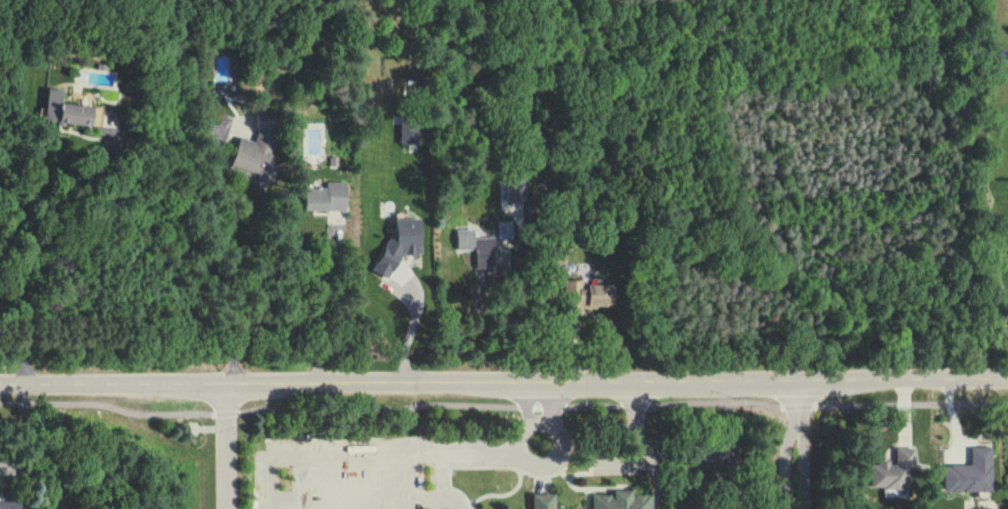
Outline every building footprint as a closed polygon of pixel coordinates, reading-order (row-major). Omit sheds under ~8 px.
[(62,102),(64,91),(48,89),(44,120),(100,128),(103,108),(62,102)] [(230,166),(262,176),(281,118),(261,112),(252,141),(239,137),(230,166)] [(399,144),(421,144),(420,120),(398,121),(399,144)] [(346,211),(346,183),(325,183),(325,189),(305,188),(304,210),(346,211)] [(421,255),(422,219),(396,219),(396,239),(380,239),(380,274),(395,275),(395,254),(421,255)] [(512,239),(512,221),(498,221),(498,239),(512,239)] [(476,269),(492,269),(492,237),(474,237),(474,230),(457,230),(457,250),(476,249),(476,269)] [(612,307),(612,285),(582,285),(582,280),(565,280),(565,308),(612,307)] [(943,492),(992,491),(992,446),(971,447),(971,465),(943,466),(943,492)] [(915,449),(895,448),(895,463),(871,463),(870,489),(908,490),(909,468),(915,468),(915,449)] [(652,495),(633,495),(633,491),(614,491),(614,495),(592,494),(592,508),(652,508),(652,495)] [(555,494),(532,494),(532,508),(555,508),(555,494)]
